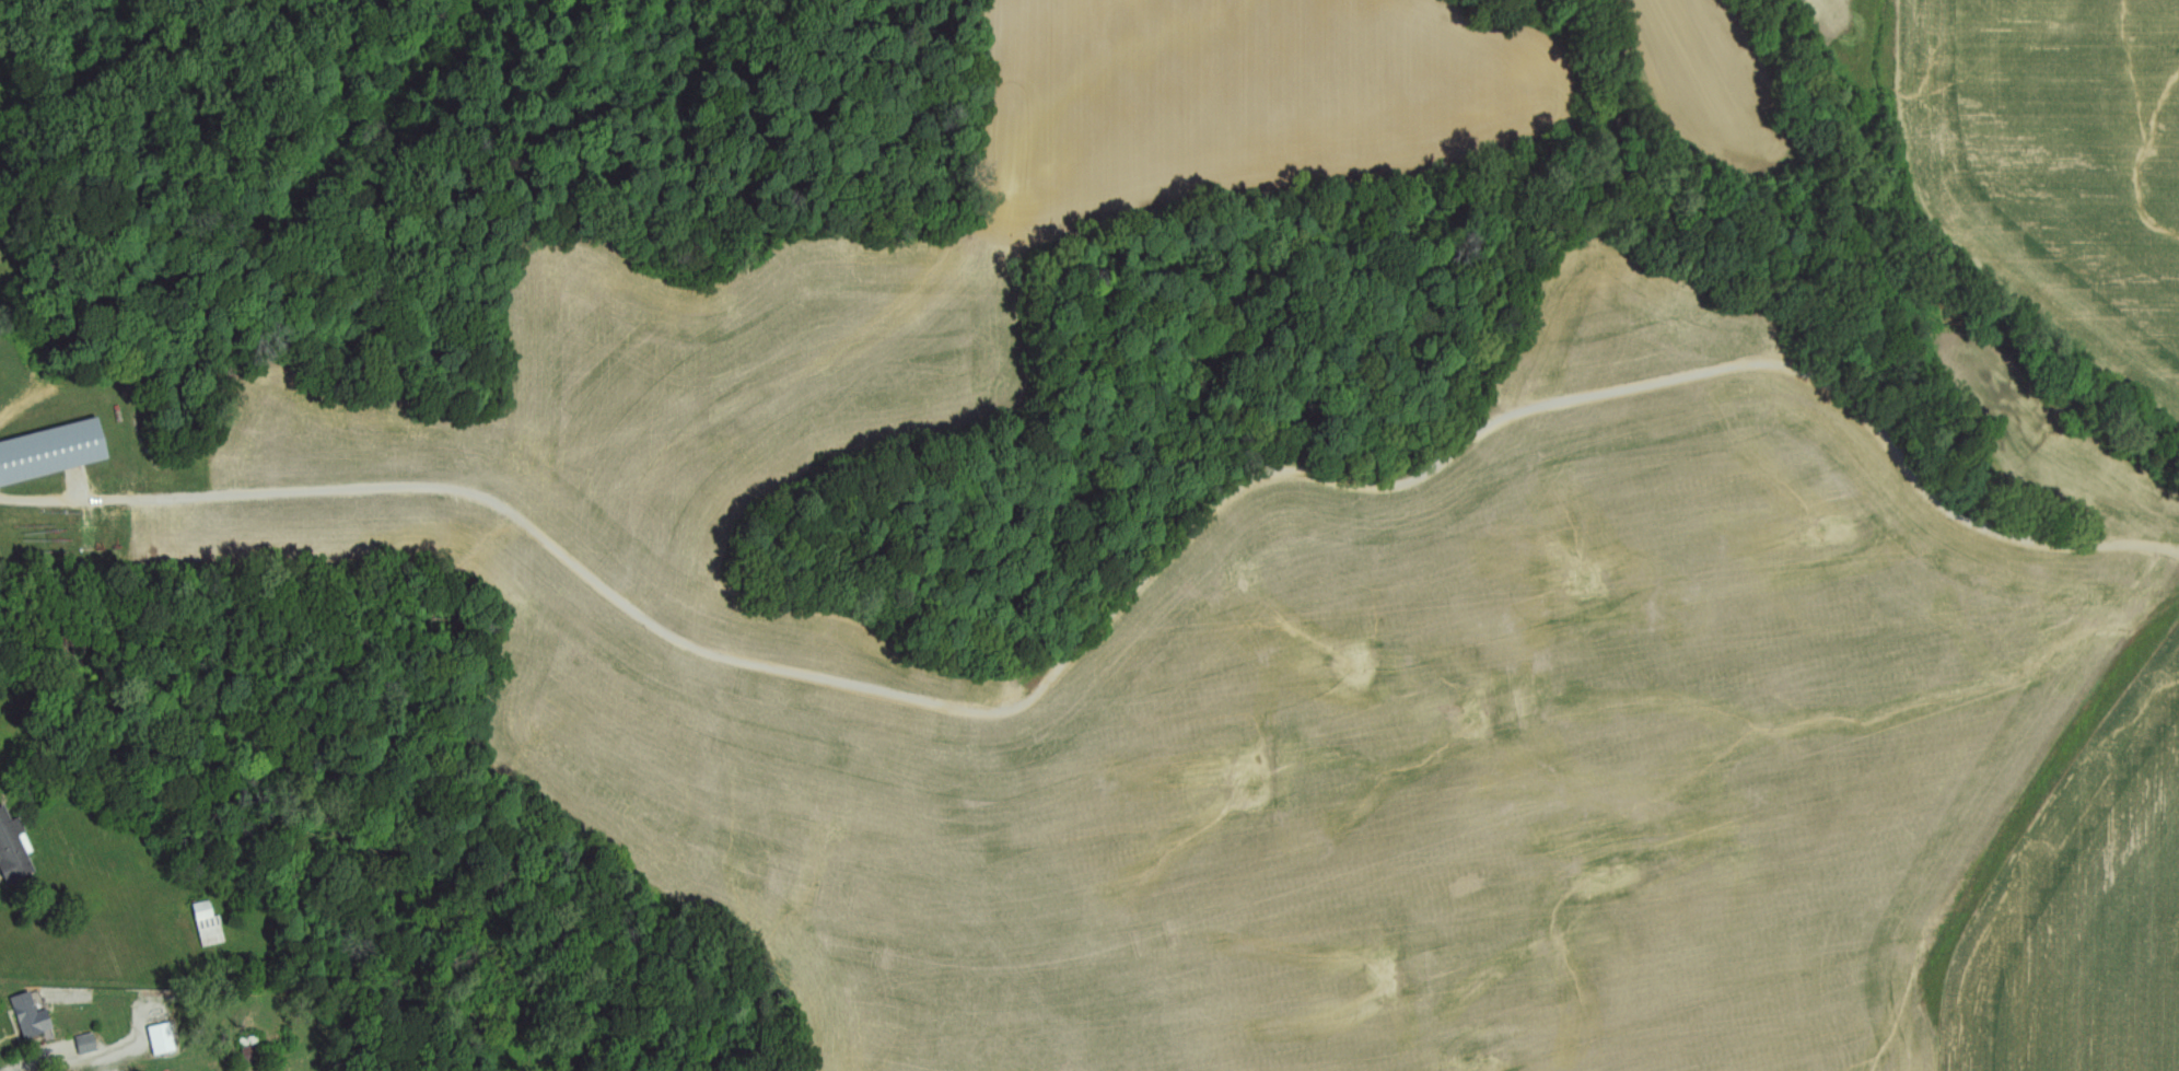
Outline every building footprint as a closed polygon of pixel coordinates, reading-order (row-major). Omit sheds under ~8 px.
[(104,419),(0,442),(0,483),(1,487),(113,462),(104,419)] [(11,884),(39,873),(31,852),(36,850),(23,816),(15,819),(9,804),(0,808),(0,856),(11,884)] [(198,903),(203,946),(225,944),(219,900),(198,903)] [(15,997),(27,1039),(57,1030),(51,1008),(40,1011),(34,991),(15,997)] [(180,1051),(174,1022),(151,1026),(156,1056),(180,1051)] [(79,1036),(82,1054),(102,1051),(99,1033),(79,1036)] [(267,1060),(261,1043),(241,1050),(247,1067),(267,1060)]
